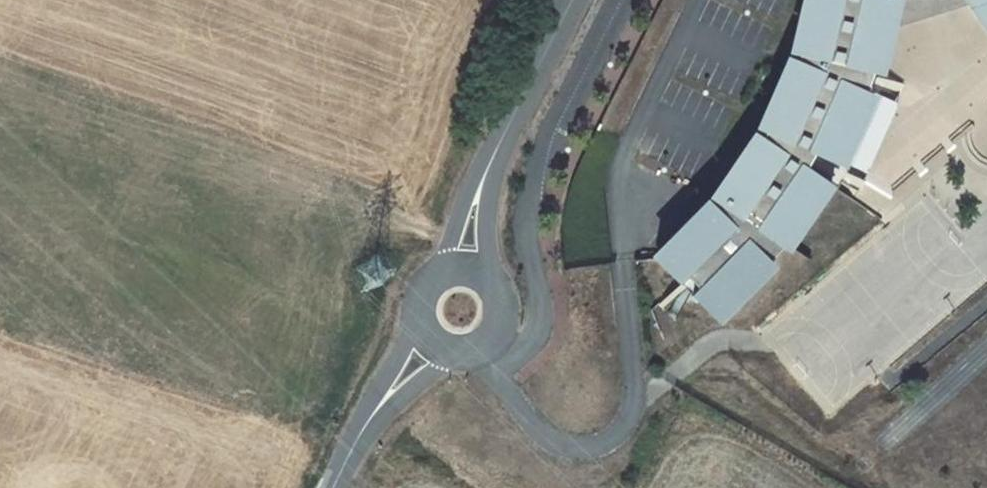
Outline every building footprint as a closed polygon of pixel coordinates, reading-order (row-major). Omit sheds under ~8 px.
[(797,50),(802,52),(799,59),(795,57),(765,126),(767,127),(763,138),(759,135),(717,197),(722,200),(716,206),(713,203),(659,257),(681,280),(688,273),(699,285),(693,291),(719,317),(774,262),(771,259),(785,243),(827,181),(807,167),(817,149),(839,159),(869,90),(877,68),(864,65),(872,29),(892,23),(892,21),(959,0),(809,0),(797,50)] [(974,3),(979,10),(986,21),(986,22),(986,0),(983,0),(974,3)] [(892,23),(872,29),(864,65),(877,68),(892,23)] [(817,149),(807,167),(827,181),(839,159),(817,149)] [(688,273),(681,280),(693,291),(699,285),(688,273)]
